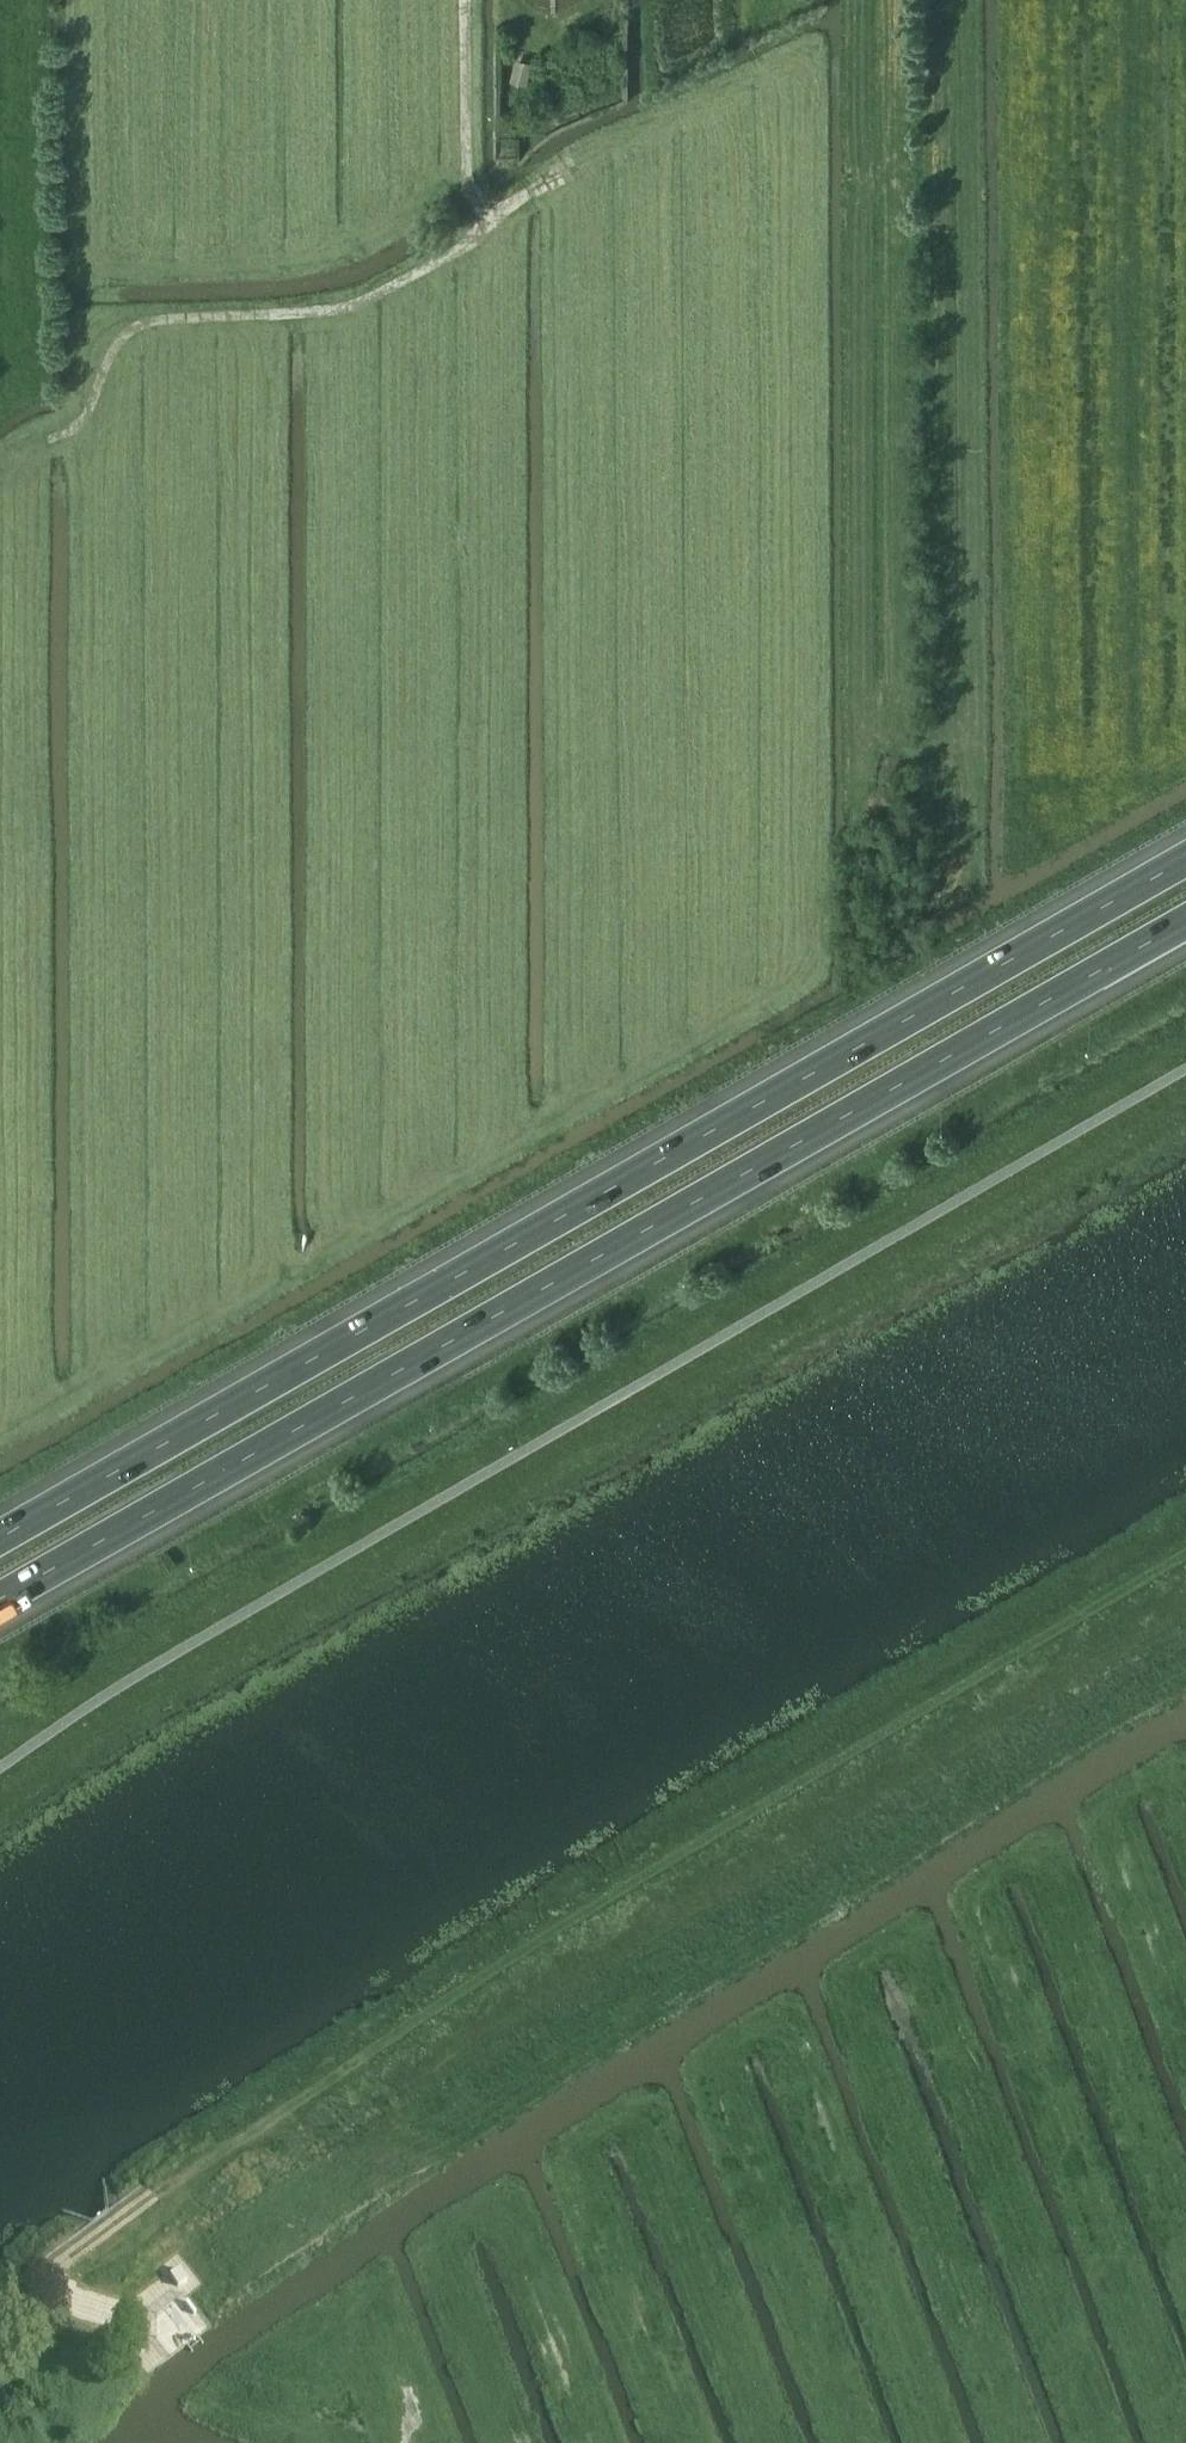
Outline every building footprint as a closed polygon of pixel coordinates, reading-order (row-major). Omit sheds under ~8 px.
[(516,61),(511,81),(526,85),(531,65),(516,61)] [(611,81),(603,85),(607,95),(615,92),(611,81)]
